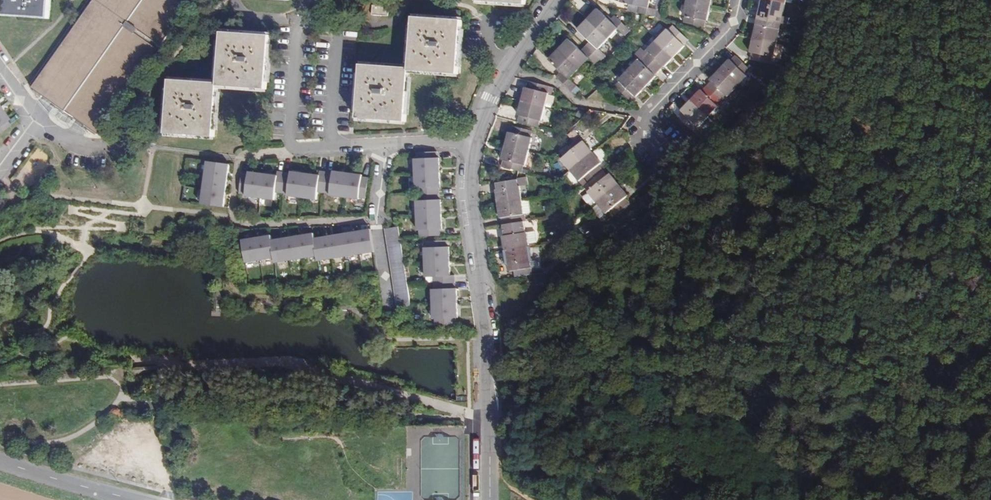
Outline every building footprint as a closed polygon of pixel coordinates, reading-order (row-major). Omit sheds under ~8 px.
[(1,15),(50,18),(51,0),(2,0),(1,15)] [(193,0),(94,0),(32,88),(35,90),(33,92),(41,97),(43,95),(53,101),(51,103),(63,112),(65,110),(86,125),(85,127),(95,134),(97,132),(99,134),(101,132),(109,120),(193,0)] [(390,1),(392,1),(392,0),(374,0),(373,14),(389,16),(390,1)] [(650,0),(622,0),(621,3),(632,5),(637,6),(636,13),(644,14),(658,17),(659,10),(649,8),(650,0)] [(786,3),(774,0),(762,0),(759,12),(761,12),(760,18),(780,23),(781,17),(783,17),(786,3)] [(708,21),(711,7),(687,2),(684,16),(686,16),(684,23),(705,28),(706,21),(708,21)] [(588,20),(608,39),(618,28),(626,35),(631,30),(616,16),(610,21),(598,9),(588,20)] [(410,67),(362,64),(358,118),(407,122),(410,71),(459,74),(463,20),(414,16),(410,67)] [(757,25),(754,38),(777,44),(780,30),(778,29),(780,23),(760,18),(758,25),(757,25)] [(591,42),(586,47),(601,62),(607,56),(599,48),(608,39),(588,20),(578,30),(591,42)] [(789,25),(780,23),(778,29),(780,30),(787,31),(789,25)] [(668,29),(658,40),(675,57),(685,46),(684,45),(689,40),(676,27),(671,32),(668,29)] [(215,137),(218,86),(267,89),(271,35),(222,31),(218,83),(170,79),(166,133),(215,137)] [(777,44),(754,38),(750,53),(752,53),(751,60),(771,65),(772,58),(774,58),(777,44)] [(569,39),(559,50),(579,69),(589,59),(597,66),(601,62),(586,47),(582,51),(569,39)] [(665,67),(675,57),(658,40),(648,50),(651,53),(646,58),(659,70),(664,65),(665,67)] [(579,69),(559,50),(549,60),(562,72),(557,77),(560,80),(572,92),(577,86),(570,79),(579,69)] [(730,60),(720,70),(738,87),(748,76),(746,75),(751,70),(736,57),(732,61),(730,60)] [(639,60),(629,70),(646,87),(656,76),(655,75),(659,70),(646,58),(642,62),(639,60)] [(646,87),(629,70),(619,80),(620,81),(615,86),(630,101),(635,96),(636,97),(646,87)] [(707,86),(722,101),(727,96),(728,97),(738,87),(720,70),(710,80),(712,82),(707,86)] [(525,88),(522,102),(545,107),(549,94),(548,93),(549,86),(528,81),(526,88),(525,88)] [(717,105),(722,101),(707,86),(702,91),(701,90),(691,100),(709,117),(719,107),(717,105)] [(699,127),(709,117),(691,100),(682,111),(683,112),(678,117),(693,132),(698,127),(699,127)] [(545,107),(522,102),(518,115),(519,116),(518,122),(539,127),(541,121),(542,121),(545,107)] [(10,126),(6,120),(7,119),(2,112),(0,113),(0,132),(10,126)] [(509,132),(505,147),(529,153),(533,138),(531,138),(533,131),(512,126),(511,133),(509,132)] [(568,135),(573,141),(579,136),(574,130),(568,135)] [(562,159),(571,170),(592,152),(579,136),(573,141),(560,152),(564,157),(562,159)] [(529,153),(505,147),(502,160),(504,161),(502,167),(520,172),(523,173),(524,166),(526,166),(529,153)] [(416,160),(416,174),(440,173),(440,170),(438,170),(438,167),(440,167),(440,158),(438,158),(438,151),(417,152),(417,159),(416,160)] [(592,152),(571,170),(581,181),(585,178),(589,182),(603,170),(599,166),(602,164),(592,152)] [(207,161),(206,175),(228,178),(228,176),(226,176),(226,173),(228,173),(230,164),(207,161)] [(603,170),(589,182),(594,188),(589,192),(597,202),(619,184),(610,174),(608,176),(603,170)] [(324,195),(327,172),(320,171),(320,175),(311,174),(311,177),(308,176),(308,174),(306,174),(302,199),(316,201),(317,194),(324,195)] [(334,173),(327,172),(324,195),(331,196),(331,198),(344,200),(348,173),(345,173),(345,175),(342,175),(342,172),(334,171),(334,173)] [(246,196),(260,198),(263,174),(261,174),(261,176),(257,176),(258,173),(249,172),(249,174),(242,173),(240,194),(246,195),(246,196)] [(266,174),(263,174),(260,198),(274,200),(275,194),(282,195),(285,173),(278,172),(277,176),(269,175),(269,177),(265,177),(266,174)] [(291,173),(285,173),(282,195),(289,195),(288,197),(302,199),(306,174),(303,173),(303,176),(300,175),(300,173),(292,172),(291,173)] [(350,173),(348,173),(344,200),(359,201),(359,200),(366,201),(369,177),(362,177),(362,175),(353,174),(353,176),(350,176),(350,173)] [(440,175),(440,173),(416,174),(416,188),(418,188),(418,194),(439,194),(439,187),(441,187),(440,178),(438,178),(438,175),(440,175)] [(206,175),(204,190),(226,193),(227,184),(225,184),(225,181),(227,181),(228,178),(206,175)] [(581,181),(584,186),(589,182),(585,178),(581,181)] [(496,190),(498,205),(522,202),(520,187),(528,186),(527,180),(517,181),(497,184),(498,190),(496,190)] [(589,182),(584,186),(589,192),(594,188),(589,182)] [(619,184),(597,202),(607,214),(611,211),(616,216),(630,204),(626,199),(629,197),(619,184)] [(226,193),(204,190),(202,204),(224,207),(225,198),(223,198),(223,195),(225,195),(226,193)] [(417,215),(442,215),(441,212),(439,212),(439,209),(441,209),(441,200),(439,200),(439,194),(418,194),(419,201),(417,201),(417,215)] [(522,202),(498,205),(500,219),(502,218),(503,226),(524,223),(523,215),(524,215),(522,203),(522,202)] [(442,215),(417,215),(418,230),(419,230),(420,237),(440,236),(440,229),(442,229),(442,220),(439,220),(439,217),(442,217),(442,215)] [(411,305),(399,226),(386,228),(398,307),(411,305)] [(503,237),(506,251),(530,248),(529,244),(527,233),(526,233),(525,226),(504,229),(505,236),(503,237)] [(359,232),(357,232),(360,254),(374,252),(370,230),(362,231),(362,233),(359,234),(359,232)] [(346,256),(360,254),(357,232),(354,233),(354,235),(351,235),(351,233),(343,234),(346,256)] [(537,243),(535,232),(527,233),(529,244),(537,243)] [(303,258),(317,256),(315,239),(314,234),(305,235),(306,238),(302,238),(302,236),(300,236),(303,258)] [(332,259),(346,256),(343,234),(334,236),(334,238),(331,239),(331,236),(328,237),(332,259)] [(261,261),(274,258),(272,241),(271,235),(263,237),(263,239),(260,239),(260,237),(257,238),(261,261)] [(289,261),(303,258),(300,236),(291,238),(291,240),(288,240),(288,238),(286,239),(289,261)] [(332,259),(328,237),(326,237),(326,239),(323,240),(323,238),(315,239),(317,256),(318,261),(332,259)] [(261,261),(257,238),(254,238),(255,240),(252,241),(251,238),(243,240),(247,263),(261,261)] [(272,241),(274,258),(275,263),(289,261),(286,239),(283,239),(283,241),(280,242),(280,239),(272,241)] [(425,248),(425,263),(450,262),(450,259),(447,259),(447,256),(449,256),(449,247),(447,247),(447,240),(426,241),(427,248),(425,248)] [(532,261),(530,248),(506,251),(508,265),(509,265),(510,272),(531,269),(530,262),(532,261)] [(450,262),(425,263),(426,277),(434,277),(434,283),(455,282),(455,276),(450,276),(450,267),(448,267),(448,264),(450,264),(450,262)] [(455,282),(434,283),(434,290),(433,290),(433,304),(457,303),(457,301),(455,301),(455,298),(457,298),(457,289),(455,289),(455,282)] [(457,303),(433,304),(434,319),(435,318),(435,325),(456,324),(456,318),(458,318),(458,309),(455,309),(455,306),(457,306),(457,303)]
